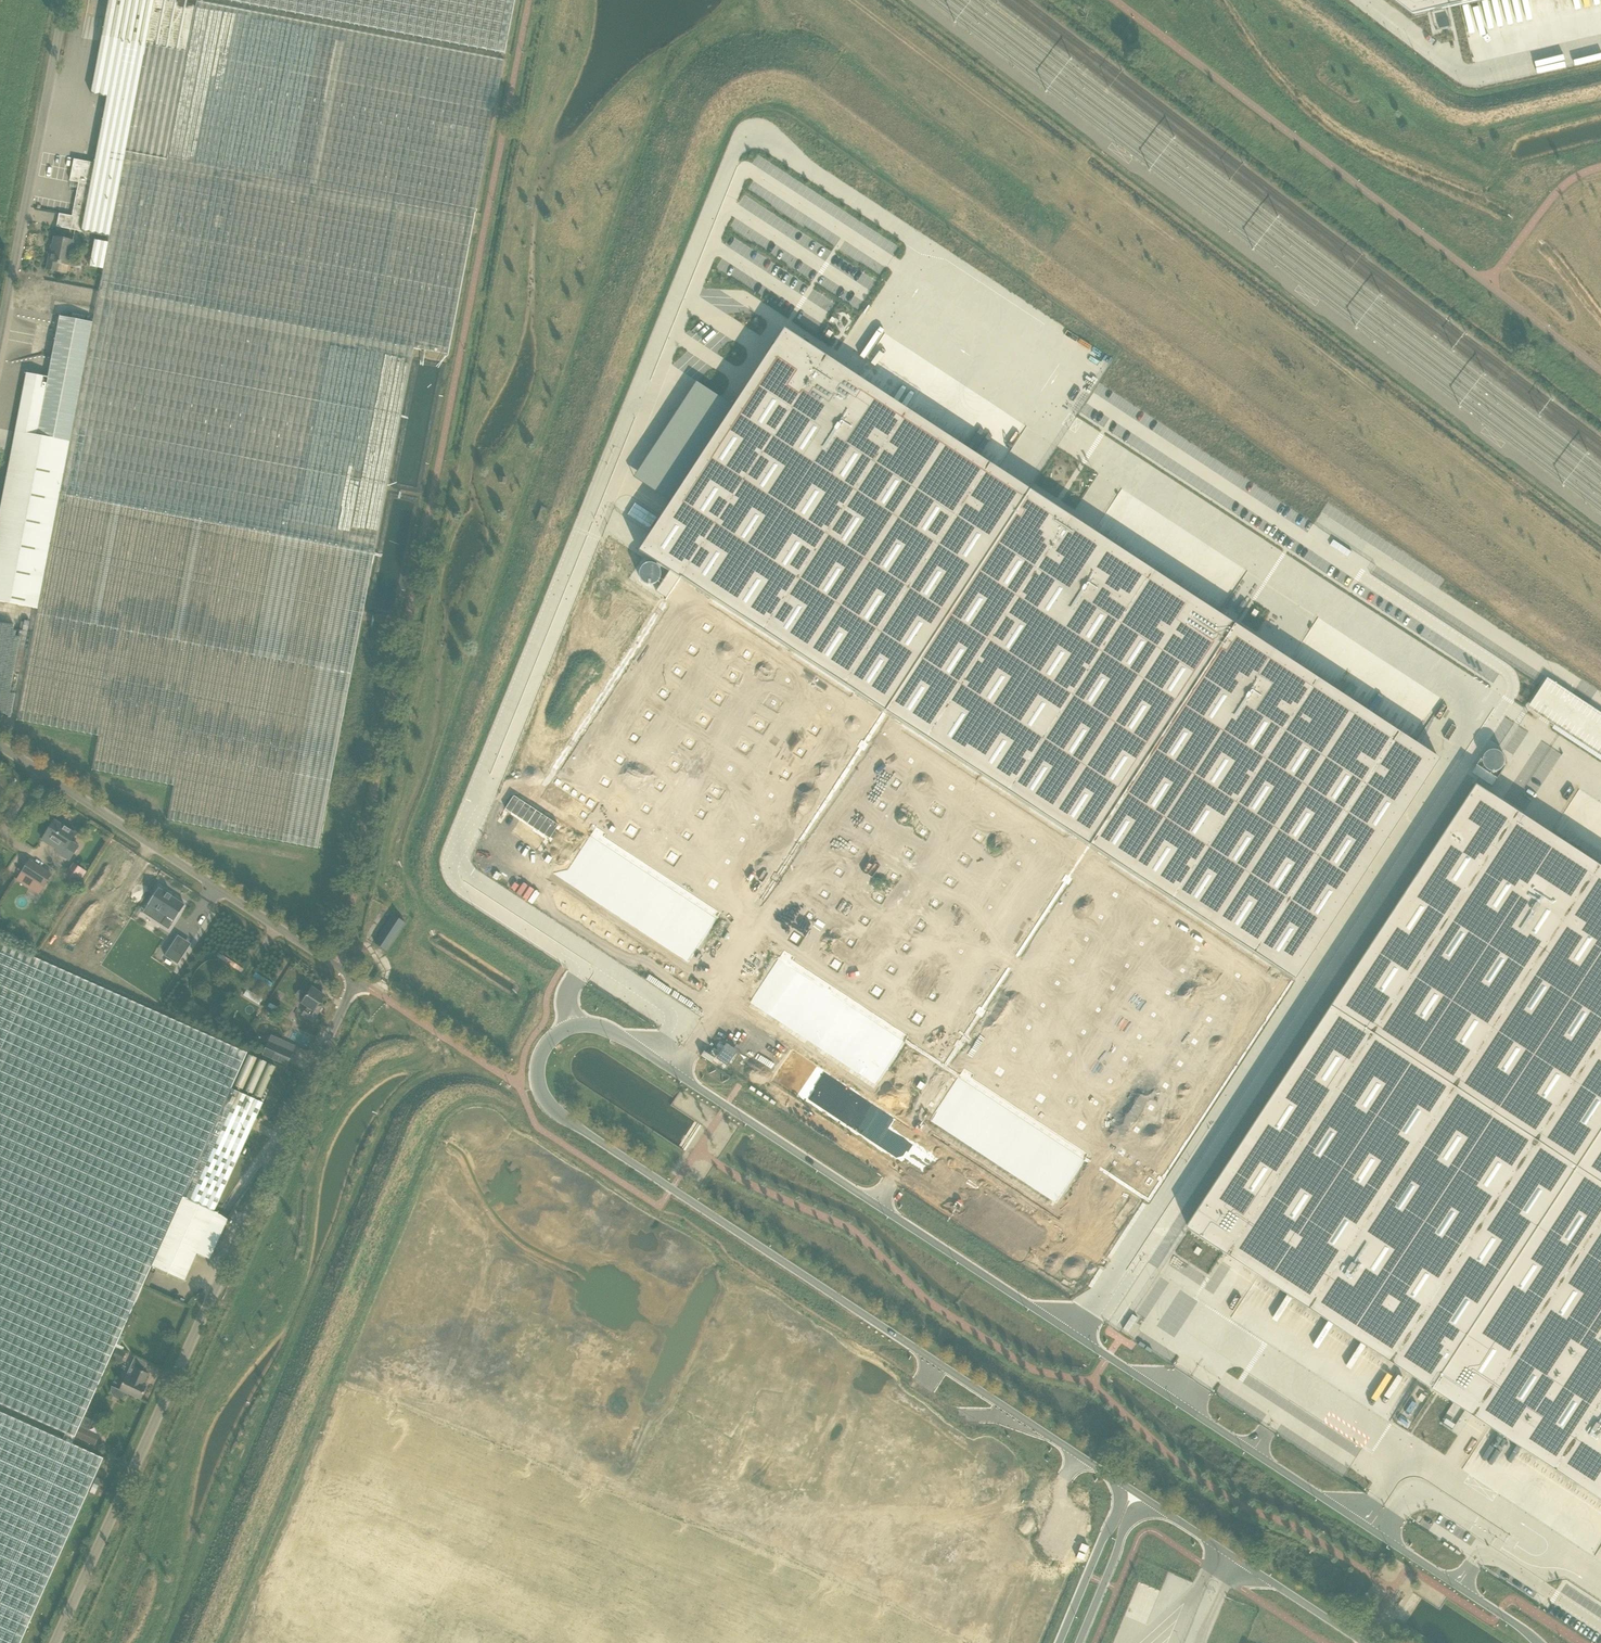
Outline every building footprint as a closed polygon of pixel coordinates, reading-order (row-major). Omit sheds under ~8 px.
[(49,377),(27,373),(0,513),(0,601),(38,609),(17,720),(99,736),(92,770),(174,785),(167,819),(318,848),(354,663),(413,348),(448,355),(494,111),(504,60),(197,0),(109,0),(91,94),(107,97),(95,163),(74,160),(70,180),(79,182),(71,223),(83,225),(82,231),(109,237),(100,288),(98,297),(84,294),(81,312),(94,315),(93,323),(60,316),(49,377)] [(515,0),(225,0),(505,54),(515,0)] [(1414,16),(1486,0),(1393,0),(1414,16)] [(73,241),(55,237),(52,251),(50,251),(47,269),(57,271),(59,263),(69,265),(73,241)] [(94,238),(89,265),(103,268),(108,241),(94,238)] [(784,330),(639,551),(669,571),(679,578),(885,712),(1029,491),(784,330)] [(825,335),(829,338),(833,333),(828,330),(825,335)] [(911,403),(909,411),(922,415),(924,407),(911,403)] [(1029,491),(885,712),(1089,846),(1234,625),(1029,491)] [(1244,566),(1209,546),(1201,561),(1236,581),(1239,576),(1238,576),(1244,566)] [(656,591),(666,598),(679,578),(669,571),(656,591)] [(660,607),(535,799),(739,933),(885,712),(679,578),(666,598),(660,607)] [(1259,612),(1254,609),(1250,615),(1255,618),(1259,612)] [(1234,625),(1089,846),(1293,981),(1438,759),(1234,625)] [(885,712),(739,933),(944,1067),(1089,846),(885,712)] [(1490,771),(1506,764),(1499,747),(1483,754),(1490,771)] [(1477,765),(1472,773),(1493,786),(1498,778),(1477,765)] [(1333,1006),(1600,1182),(1600,865),(1478,784),(1333,1006)] [(71,842),(76,834),(55,820),(45,835),(60,845),(56,851),(70,860),(79,846),(71,842)] [(1089,846),(944,1067),(1149,1202),(1293,981),(1089,846)] [(29,859),(16,880),(39,895),(52,874),(29,859)] [(74,862),(65,877),(78,885),(87,870),(74,862)] [(185,905),(159,888),(148,904),(167,916),(161,924),(169,930),(175,921),(185,905)] [(387,951),(406,922),(392,913),(374,942),(387,951)] [(157,929),(161,925),(150,915),(147,919),(157,929)] [(66,1433),(75,1437),(152,1266),(183,1197),(214,1211),(263,1103),(231,1088),(247,1053),(41,960),(35,957),(0,942),(0,1403),(66,1433)] [(165,955),(178,964),(183,955),(170,947),(165,955)] [(312,988),(308,994),(303,990),(301,990),(298,991),(296,993),(297,997),(298,999),(302,1002),(308,1006),(305,1011),(304,1010),(302,1014),(313,1021),(322,1006),(319,1003),(324,996),(312,988)] [(193,1016),(200,1007),(196,1003),(188,1011),(193,1016)] [(1600,1223),(1600,1182),(1333,1006),(1188,1228),(1453,1402),(1465,1409),(1475,1416),(1600,1223)] [(214,1020),(215,1020),(216,1020),(216,1019),(217,1019),(218,1018),(219,1018),(219,1017),(220,1016),(220,1015),(220,1014),(220,1013),(220,1012),(219,1011),(219,1010),(218,1009),(217,1009),(216,1008),(215,1008),(214,1008),(213,1008),(212,1009),(211,1009),(210,1010),(210,1011),(209,1012),(209,1013),(209,1014),(209,1015),(209,1016),(210,1017),(210,1018),(211,1018),(212,1019),(213,1019),(214,1020)] [(292,1052),(282,1048),(268,1042),(263,1054),(287,1065),(292,1052)] [(727,1064),(736,1049),(724,1043),(716,1057),(727,1064)] [(229,1218),(214,1211),(183,1197),(152,1266),(184,1281),(197,1253),(210,1258),(229,1218)] [(1067,1198),(1040,1241),(1050,1247),(1077,1204),(1067,1198)] [(1475,1416),(1600,1498),(1600,1223),(1475,1416)] [(126,1353),(117,1349),(113,1357),(122,1362),(126,1353)] [(143,1385),(148,1373),(135,1367),(131,1376),(127,1374),(120,1390),(141,1399),(147,1386),(143,1385)] [(104,1458),(72,1444),(75,1437),(66,1433),(63,1440),(0,1412),(0,1642),(21,1642),(104,1458)] [(76,1437),(95,1446),(100,1435),(81,1426),(76,1437)]
